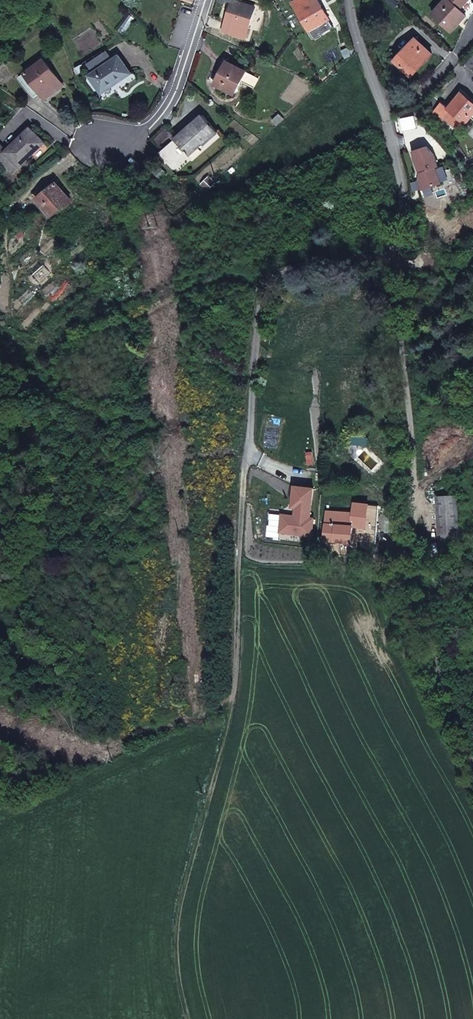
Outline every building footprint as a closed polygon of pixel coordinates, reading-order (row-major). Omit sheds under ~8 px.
[(255,7),(233,0),(233,2),(232,2),(223,31),(245,38),(255,7)] [(318,0),(297,0),(293,3),(309,31),(316,26),(319,31),(331,24),(328,19),(329,19),(318,0)] [(433,14),(452,31),(467,15),(460,8),(468,0),(446,0),(433,14)] [(469,17),(472,14),(472,3),(471,0),(468,0),(460,8),(467,15),(469,17)] [(432,54),(415,38),(406,48),(395,60),(397,62),(412,76),(432,54)] [(131,73),(119,56),(90,75),(101,92),(115,82),(116,83),(131,73)] [(63,85),(44,59),(25,73),(40,94),(44,99),(63,85)] [(246,71),(226,61),(215,84),(235,94),(246,71)] [(40,94),(25,73),(19,78),(34,98),(40,94)] [(115,82),(101,92),(102,93),(116,83),(115,82)] [(462,93),(448,109),(441,103),(429,117),(440,126),(445,119),(459,131),(472,115),(472,102),(462,93)] [(218,132),(203,115),(188,128),(190,130),(177,141),(175,139),(158,154),(175,174),(192,159),(189,156),(202,144),(203,145),(218,132)] [(51,150),(30,128),(6,152),(20,166),(32,155),(39,162),(51,150)] [(190,130),(188,128),(175,139),(177,141),(190,130)] [(416,150),(414,156),(420,173),(419,179),(423,190),(442,183),(436,167),(439,166),(435,154),(427,146),(416,150)] [(6,152),(0,157),(0,160),(13,173),(20,166),(6,152)] [(70,200),(56,183),(36,199),(50,217),(70,200)] [(368,439),(360,437),(359,445),(366,447),(368,439)] [(459,533),(457,496),(437,497),(438,534),(459,533)] [(356,513),(353,513),(328,510),(327,523),(325,523),(324,539),(351,542),(375,545),(380,507),(358,504),(356,513)] [(293,533),(312,536),(314,522),(295,518),(293,533)] [(459,543),(459,533),(438,534),(440,555),(459,543)]
